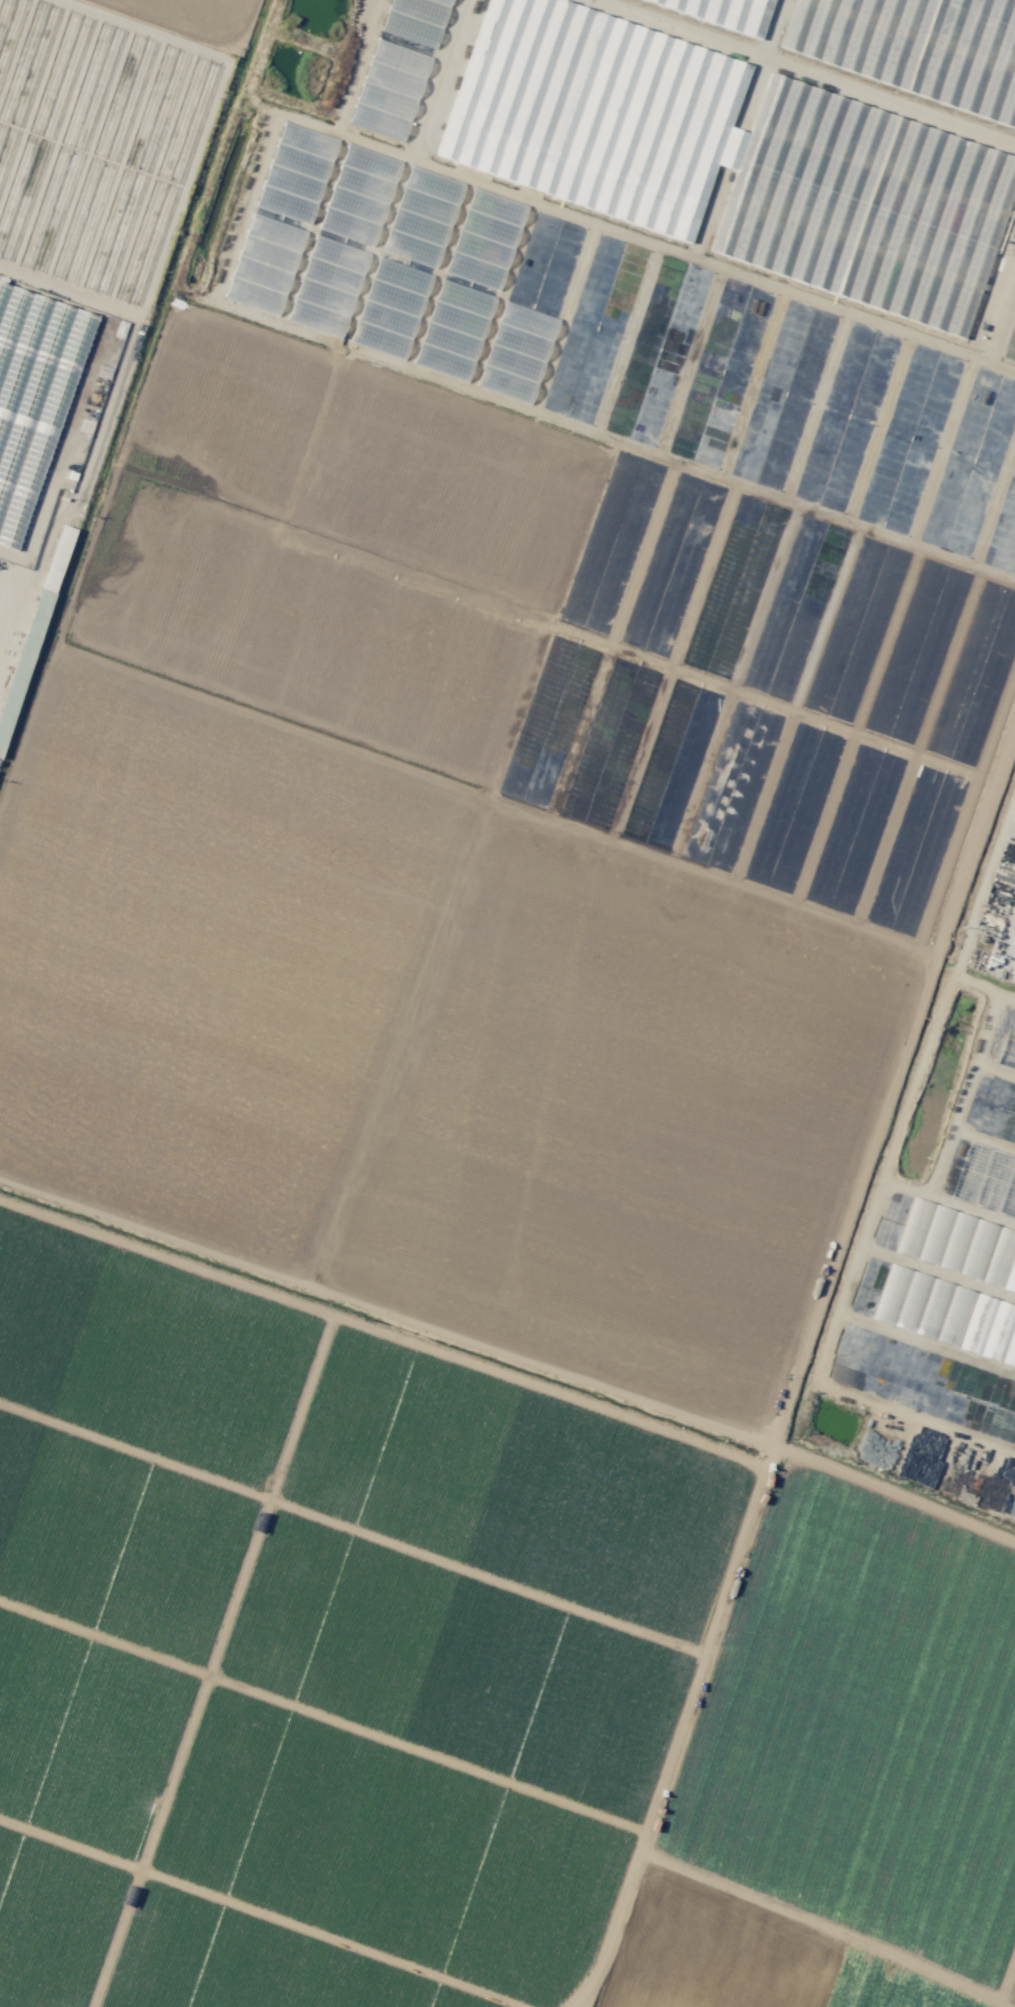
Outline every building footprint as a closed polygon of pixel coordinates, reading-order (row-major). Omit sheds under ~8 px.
[(381,32),(436,49),(451,0),(391,0),(381,32)] [(767,79),(751,133),(732,128),(752,58),(552,0),(485,0),(437,163),(694,238),(715,164),(734,170),(709,258),(970,334),(1014,179),(1014,151),(767,79)] [(1014,125),(1014,0),(795,0),(779,51),(1014,125)] [(349,125),(404,141),(429,56),(374,40),(349,125)] [(310,224),(316,200),(308,198),(313,179),(325,183),(337,138),(280,122),(255,214),(294,224),(295,220),(310,224)] [(445,273),(500,290),(525,204),(470,188),(445,273)] [(287,321),(341,337),(351,302),(355,296),(368,255),(359,252),(361,244),(362,244),(370,246),(370,220),(365,216),(352,233),(345,231),(350,224),(346,221),(348,214),(342,210),(341,212),(336,211),(332,216),(327,232),(332,233),(330,237),(321,235),(325,230),(320,227),(318,235),(313,234),(287,321)] [(278,315),(306,231),(251,213),(223,298),(278,315)] [(468,381),(495,297),(439,279),(412,364),(468,381)] [(0,284),(0,544),(21,551),(94,312),(0,284)] [(477,387),(532,403),(554,327),(550,326),(552,318),(538,314),(536,321),(530,319),(527,326),(514,323),(516,317),(518,308),(501,303),(477,387)]
